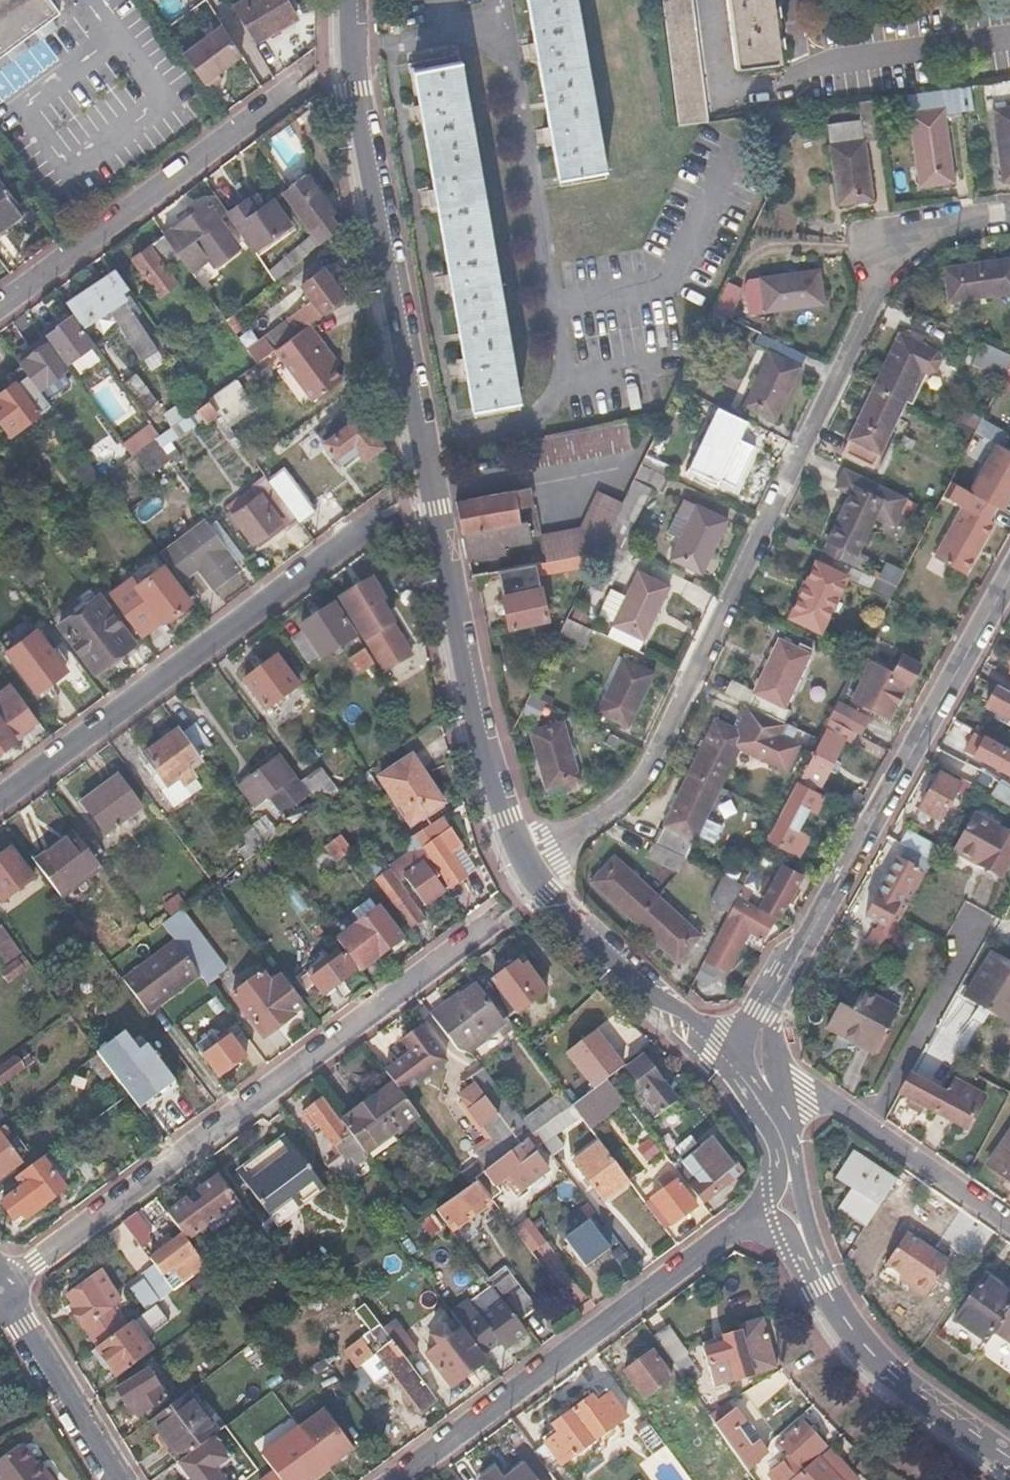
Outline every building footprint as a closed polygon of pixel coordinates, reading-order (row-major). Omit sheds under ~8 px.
[(59,12),(50,0),(0,0),(0,56),(59,12)] [(233,9),(253,45),(294,21),(282,0),(248,0),(233,9)] [(534,43),(527,44),(530,61),(537,60),(549,127),(541,128),(544,145),(552,144),(559,186),(605,178),(598,137),(575,0),(527,0),(534,43)] [(677,123),(704,119),(690,0),(661,0),(677,123)] [(734,67),(780,62),(772,0),(726,0),(734,67)] [(218,29),(181,55),(201,84),(239,57),(218,29)] [(434,190),(425,191),(428,209),(438,207),(449,274),(439,276),(443,294),(452,292),(463,358),(454,360),(457,377),(467,376),(474,419),(520,411),(484,200),(459,54),(412,62),(420,106),(410,107),(413,124),(422,122),(434,190)] [(907,115),(909,115),(920,187),(951,183),(943,117),(960,114),(956,87),(904,94),(907,115)] [(873,98),(856,101),(858,121),(859,123),(876,120),(873,98)] [(992,108),(1002,181),(1009,180),(1009,106),(992,108)] [(858,121),(826,126),(834,182),(838,203),(871,199),(863,140),(861,140),(859,123),(858,121)] [(290,189),(285,193),(316,234),(323,243),(339,230),(330,217),(335,213),(307,175),(290,189)] [(17,208),(0,185),(0,221),(17,208)] [(244,197),(226,210),(254,248),(294,219),(280,200),(276,203),(271,196),(253,209),(244,197)] [(208,204),(165,236),(181,259),(191,272),(209,258),(215,266),(240,248),(208,204)] [(276,247),(261,258),(267,266),(278,281),(323,243),(316,234),(285,260),(276,247)] [(165,236),(132,259),(160,298),(178,285),(166,270),(181,259),(165,236)] [(942,266),(946,301),(1009,292),(1009,257),(942,266)] [(104,275),(105,277),(77,297),(75,295),(65,303),(83,327),(108,308),(132,340),(143,359),(158,349),(146,330),(118,292),(127,285),(114,267),(104,275)] [(760,281),(747,283),(750,308),(763,306),(764,311),(823,303),(818,269),(759,277),(760,281)] [(323,270),(303,284),(314,299),(298,312),(299,313),(288,322),(297,334),(307,327),(325,314),(323,311),(342,296),(323,270)] [(71,315),(44,335),(66,364),(93,344),(71,315)] [(297,334),(273,351),(313,404),(341,382),(332,370),(312,343),(316,339),(307,327),(297,334)] [(899,333),(873,386),(903,401),(929,348),(899,333)] [(262,335),(246,348),(256,361),(273,348),(262,335)] [(761,349),(769,353),(743,408),(773,422),(806,355),(767,337),(761,349)] [(47,345),(42,338),(14,358),(19,365),(47,345)] [(316,339),(312,343),(332,370),(336,367),(316,339)] [(47,345),(19,365),(47,402),(71,384),(63,374),(66,371),(47,345)] [(1009,384),(1009,370),(1006,368),(1000,379),(1009,384)] [(136,372),(124,380),(146,410),(158,401),(136,372)] [(0,393),(0,422),(9,435),(46,408),(25,378),(14,386),(12,384),(0,393)] [(235,379),(209,399),(219,412),(231,428),(256,409),(235,379)] [(873,386),(841,453),(872,467),(903,401),(873,386)] [(219,412),(209,399),(161,434),(155,438),(161,446),(201,416),(205,422),(219,412)] [(748,421),(719,407),(686,473),(715,488),(722,474),(732,479),(739,477),(746,461),(744,455),(734,449),(748,421)] [(1002,426),(982,415),(974,432),(993,442),(1002,426)] [(336,419),(318,433),(340,463),(357,450),(365,461),(383,448),(361,417),(344,430),(336,419)] [(152,421),(123,442),(133,455),(155,438),(161,434),(152,421)] [(525,441),(522,441),(527,467),(632,447),(627,421),(525,441)] [(155,438),(133,455),(102,478),(118,499),(170,459),(161,446),(155,438)] [(1005,510),(1009,500),(1009,450),(993,442),(967,490),(1005,510)] [(639,467),(623,501),(604,541),(598,554),(595,558),(621,570),(629,553),(627,552),(632,541),(625,537),(648,489),(659,494),(666,480),(639,467)] [(286,471),(270,482),(300,525),(316,513),(286,471)] [(941,496),(960,506),(931,558),(963,574),(979,543),(991,522),(986,519),(993,505),(967,490),(949,480),(941,496)] [(552,485),(516,491),(519,510),(535,507),(534,504),(555,500),(552,485)] [(825,539),(829,541),(823,552),(818,563),(814,561),(787,616),(818,631),(844,579),(855,584),(862,571),(868,558),(856,552),(863,538),(877,544),(888,522),(874,515),(882,501),(852,486),(825,539)] [(255,488),(227,509),(253,543),(280,523),(285,530),(296,522),(278,499),(268,506),(255,488)] [(623,501),(598,489),(579,526),(542,534),(548,563),(559,561),(598,554),(604,541),(623,501)] [(461,502),(456,503),(467,563),(473,562),(504,556),(503,548),(531,543),(528,523),(522,525),(519,510),(516,491),(461,502)] [(726,521),(685,500),(667,535),(680,541),(670,560),(700,574),(726,521)] [(239,569),(204,522),(160,555),(179,581),(196,569),(211,590),(239,569)] [(548,563),(542,564),(544,574),(561,571),(559,561),(548,563)] [(190,603),(161,563),(112,599),(139,635),(159,620),(162,624),(190,603)] [(536,566),(498,573),(508,629),(546,621),(536,566)] [(668,587),(639,573),(613,627),(642,641),(668,587)] [(366,587),(334,608),(380,680),(405,663),(371,610),(379,605),(366,587)] [(99,597),(60,625),(95,673),(134,645),(99,597)] [(292,636),(296,642),(286,648),(300,672),(311,665),(313,668),(347,646),(327,614),(292,636)] [(593,630),(567,617),(558,638),(582,650),(593,630)] [(162,624),(159,620),(139,635),(142,639),(162,624)] [(35,634),(9,653),(36,691),(63,671),(35,634)] [(741,733),(714,720),(689,773),(654,844),(647,857),(676,873),(684,858),(718,787),(737,749),(789,774),(802,748),(784,740),(790,728),(785,725),(791,712),(784,709),(811,651),(798,645),(796,650),(777,641),(745,706),(749,708),(743,719),(747,722),(741,733)] [(889,669),(872,660),(852,698),(886,715),(903,680),(907,682),(917,662),(898,652),(889,669)] [(360,656),(345,665),(355,680),(369,671),(360,656)] [(278,658),(238,687),(260,717),(292,693),(284,682),(292,676),(278,658)] [(652,673),(623,659),(597,712),(625,727),(652,673)] [(17,738),(15,736),(40,717),(14,681),(0,691),(0,750),(17,738)] [(985,709),(1009,722),(1009,696),(996,688),(985,709)] [(868,718),(838,697),(828,717),(831,719),(854,732),(857,734),(868,718)] [(854,732),(831,719),(800,777),(805,779),(819,787),(844,741),(848,743),(854,732)] [(563,724),(532,734),(550,789),(581,780),(563,724)] [(405,727),(398,731),(405,743),(412,738),(405,727)] [(188,729),(178,737),(192,754),(202,747),(188,729)] [(155,750),(140,761),(176,807),(197,791),(184,775),(195,766),(172,737),(171,739),(163,735),(154,742),(155,750)] [(987,744),(980,756),(989,761),(986,767),(1009,780),(1009,756),(987,744)] [(421,749),(389,768),(416,815),(448,797),(421,749)] [(935,753),(930,763),(951,775),(957,764),(935,753)] [(274,763),(234,793),(249,812),(263,801),(277,819),(281,820),(287,828),(300,818),(294,810),(304,801),(274,763)] [(314,771),(295,786),(315,810),(334,796),(314,771)] [(798,775),(795,780),(803,784),(805,779),(800,777),(798,775)] [(960,785),(941,775),(921,813),(939,823),(955,794),(960,785)] [(962,782),(960,785),(955,794),(966,800),(973,788),(962,782)] [(112,783),(77,809),(100,840),(136,814),(112,783)] [(801,787),(798,785),(768,839),(798,855),(808,838),(796,831),(808,810),(813,813),(821,798),(801,787)] [(991,799),(1009,809),(1009,794),(997,787),(991,799)] [(399,814),(388,821),(402,841),(403,841),(404,843),(413,837),(399,814)] [(973,819),(954,855),(1002,881),(1009,866),(1009,838),(973,819)] [(262,821),(249,831),(257,841),(263,849),(276,839),(262,821)] [(63,822),(23,852),(57,897),(98,867),(63,822)] [(419,845),(420,844),(447,883),(471,866),(443,826),(423,840),(419,833),(413,837),(419,845)] [(932,846),(907,833),(901,845),(916,853),(925,858),(932,846)] [(411,853),(388,870),(397,883),(403,879),(423,906),(442,892),(432,879),(436,876),(424,860),(427,858),(419,845),(413,837),(404,843),(411,853)] [(338,839),(326,848),(337,863),(350,854),(338,839)] [(263,849),(257,841),(229,862),(235,870),(263,849)] [(0,858),(0,904),(30,882),(8,853),(0,858)] [(909,867),(897,860),(866,917),(886,928),(910,884),(918,888),(933,862),(925,858),(916,853),(909,867)] [(613,856),(590,882),(632,921),(676,961),(698,937),(655,896),(613,856)] [(770,884),(764,881),(757,893),(763,896),(758,906),(775,916),(799,875),(781,865),(770,884)] [(397,883),(388,870),(372,883),(393,910),(408,899),(397,883)] [(741,886),(723,878),(709,904),(727,913),(735,898),(741,886)] [(183,905),(176,896),(162,906),(169,915),(183,905)] [(735,898),(727,913),(724,919),(702,963),(723,974),(745,930),(759,937),(771,916),(735,898)] [(408,899),(393,910),(409,930),(423,918),(408,899)] [(344,919),(328,931),(361,973),(402,941),(378,910),(353,930),(344,919)] [(76,923),(70,928),(79,940),(86,935),(76,923)] [(0,929),(0,970),(21,955),(1,929),(0,929)] [(193,931),(176,943),(207,983),(223,971),(193,931)] [(203,983),(177,948),(128,985),(126,987),(153,1021),(155,1020),(203,983)] [(319,966),(322,970),(309,980),(323,998),(356,973),(338,950),(319,966)] [(992,955),(965,996),(1009,1024),(1009,1022),(1009,966),(992,955)] [(30,967),(24,959),(1,975),(8,984),(30,967)] [(701,964),(693,981),(705,987),(714,971),(701,964)] [(517,966),(490,987),(514,1019),(545,996),(525,969),(521,971),(517,966)] [(272,967),(233,997),(264,1039),(304,1008),(272,967)] [(482,1003),(473,991),(431,1022),(454,1053),(481,1033),(486,1041),(507,1025),(487,999),(482,1003)] [(862,992),(851,1011),(838,1035),(875,1056),(900,1012),(862,992)] [(851,1011),(839,1005),(825,1028),(838,1035),(851,1011)] [(399,1044),(409,1056),(383,1076),(390,1085),(400,1098),(443,1065),(417,1030),(399,1044)] [(96,1054),(98,1057),(129,1098),(138,1110),(175,1082),(147,1045),(139,1051),(125,1033),(96,1054)] [(230,1037),(203,1057),(219,1079),(246,1058),(230,1037)] [(641,1057),(626,1068),(660,1114),(676,1102),(641,1057)] [(15,1059),(0,1070),(0,1088),(24,1071),(15,1059)] [(910,1073),(898,1093),(909,1099),(905,1106),(919,1113),(922,1107),(962,1130),(982,1097),(960,1084),(952,1098),(944,1093),(910,1073)] [(621,1100),(605,1079),(569,1106),(579,1118),(585,1127),(621,1100)] [(468,1095),(459,1102),(493,1146),(476,1159),(480,1164),(485,1170),(510,1151),(518,1145),(469,1082),(462,1087),(468,1095)] [(400,1098),(390,1085),(340,1124),(350,1138),(368,1160),(371,1165),(396,1146),(390,1139),(416,1118),(400,1098)] [(565,1106),(558,1097),(544,1109),(550,1117),(565,1106)] [(319,1104),(300,1119),(312,1134),(317,1130),(333,1151),(347,1140),(319,1104)] [(579,1118),(569,1106),(534,1133),(554,1159),(565,1150),(555,1137),(579,1118)] [(0,1133),(0,1183),(22,1167),(4,1142),(10,1138),(4,1130),(0,1133)] [(152,1133),(143,1139),(151,1151),(161,1145),(152,1133)] [(986,1167),(1009,1183),(1009,1133),(986,1167)] [(730,1160),(712,1138),(699,1148),(690,1136),(673,1149),(678,1156),(669,1163),(701,1205),(743,1173),(731,1159),(730,1160)] [(347,1140),(333,1151),(339,1159),(350,1174),(368,1160),(350,1138),(347,1140)] [(255,1163),(235,1177),(265,1218),(288,1202),(294,1210),(321,1191),(285,1141),(265,1156),(268,1160),(258,1167),(255,1163)] [(598,1143),(573,1163),(603,1202),(628,1183),(598,1143)] [(510,1151),(485,1170),(475,1178),(491,1199),(500,1192),(495,1185),(508,1175),(519,1190),(547,1169),(535,1152),(520,1163),(510,1151)] [(852,1157),(837,1179),(854,1190),(839,1213),(864,1229),(894,1185),(852,1157)] [(339,1159),(328,1167),(345,1189),(356,1181),(350,1174),(339,1159)] [(17,1179),(23,1188),(1,1205),(13,1221),(22,1214),(26,1220),(65,1191),(43,1161),(17,1179)] [(485,1170),(480,1164),(463,1178),(467,1184),(475,1178),(485,1170)] [(190,1199),(164,1218),(180,1238),(183,1243),(236,1204),(216,1179),(194,1195),(202,1206),(198,1209),(190,1199)] [(486,1198),(473,1181),(436,1209),(453,1231),(473,1216),(469,1211),(486,1198)] [(651,1202),(646,1206),(663,1227),(668,1223),(671,1227),(694,1209),(673,1181),(650,1199),(651,1202)] [(590,1223),(565,1242),(585,1269),(611,1250),(590,1223)] [(139,1229),(130,1236),(146,1257),(155,1250),(139,1229)] [(946,1263),(903,1235),(882,1267),(900,1278),(911,1285),(907,1291),(921,1300),(946,1263)] [(159,1254),(148,1262),(155,1270),(163,1280),(181,1267),(191,1281),(205,1271),(189,1250),(183,1243),(180,1238),(170,1245),(168,1242),(156,1251),(159,1254)] [(198,1244),(189,1250),(205,1271),(214,1265),(198,1244)] [(505,1266),(489,1278),(520,1320),(537,1307),(505,1266)] [(155,1270),(143,1279),(160,1304),(167,1299),(174,1294),(163,1280),(155,1270)] [(218,1288),(208,1274),(191,1287),(202,1301),(218,1288)] [(72,1311),(70,1312),(82,1332),(85,1330),(98,1349),(122,1332),(110,1312),(119,1306),(99,1276),(64,1298),(72,1311)] [(983,1276),(954,1321),(984,1342),(991,1332),(1009,1345),(1009,1294),(983,1276)] [(900,1278),(896,1283),(907,1291),(911,1285),(900,1278)] [(141,1284),(129,1293),(145,1315),(157,1306),(141,1284)] [(468,1303),(452,1315),(463,1329),(464,1330),(466,1329),(485,1353),(506,1337),(512,1345),(527,1334),(492,1288),(469,1305),(468,1303)] [(122,1332),(98,1349),(96,1350),(116,1377),(151,1352),(143,1341),(178,1316),(167,1299),(160,1304),(157,1306),(145,1315),(122,1332)] [(727,1344),(705,1351),(717,1389),(778,1368),(763,1319),(740,1325),(742,1334),(726,1339),(727,1344)] [(406,1382),(401,1386),(433,1428),(447,1417),(405,1359),(396,1347),(380,1326),(360,1341),(372,1357),(377,1353),(386,1347),(402,1368),(398,1371),(406,1382)] [(438,1347),(427,1355),(452,1388),(488,1361),(464,1330),(463,1329),(451,1338),(444,1329),(431,1338),(438,1347)] [(655,1339),(663,1349),(680,1374),(690,1386),(704,1376),(669,1329),(655,1339)] [(408,1338),(396,1347),(405,1359),(417,1351),(408,1338)] [(386,1347),(377,1353),(401,1386),(406,1382),(398,1371),(402,1368),(386,1347)] [(663,1349),(654,1356),(672,1380),(680,1374),(663,1349)] [(651,1353),(625,1373),(645,1400),(672,1380),(654,1356),(651,1353)] [(376,1356),(362,1366),(375,1384),(389,1374),(376,1356)] [(147,1372),(117,1391),(127,1407),(130,1405),(137,1416),(164,1399),(147,1372)] [(195,1389),(188,1379),(174,1390),(181,1399),(184,1397),(195,1389)] [(592,1398),(573,1412),(595,1442),(627,1418),(610,1394),(596,1404),(592,1398)] [(181,1399),(148,1424),(177,1464),(212,1438),(214,1437),(184,1397),(181,1399)] [(350,1449),(319,1407),(293,1427),(324,1469),(350,1449)] [(737,1408),(718,1425),(751,1471),(771,1454),(759,1438),(762,1436),(750,1420),(747,1422),(737,1408)] [(543,1439),(547,1444),(534,1454),(549,1475),(595,1442),(573,1412),(553,1427),(555,1430),(543,1439)] [(781,1445),(794,1462),(788,1466),(783,1460),(773,1468),(778,1474),(771,1479),(787,1479),(800,1469),(799,1467),(824,1447),(805,1425),(781,1445)] [(651,1426),(640,1434),(655,1455),(666,1446),(657,1434),(651,1426)] [(0,1465),(0,1479),(54,1479),(48,1471),(44,1473),(24,1447),(0,1465)] [(800,1469),(787,1479),(836,1479),(835,1479),(840,1475),(824,1454),(819,1458),(817,1456),(800,1469)] [(190,1479),(218,1479),(203,1460),(185,1473),(190,1479)] [(524,1463),(502,1475),(496,1464),(476,1477),(477,1479),(537,1479),(524,1463)]
